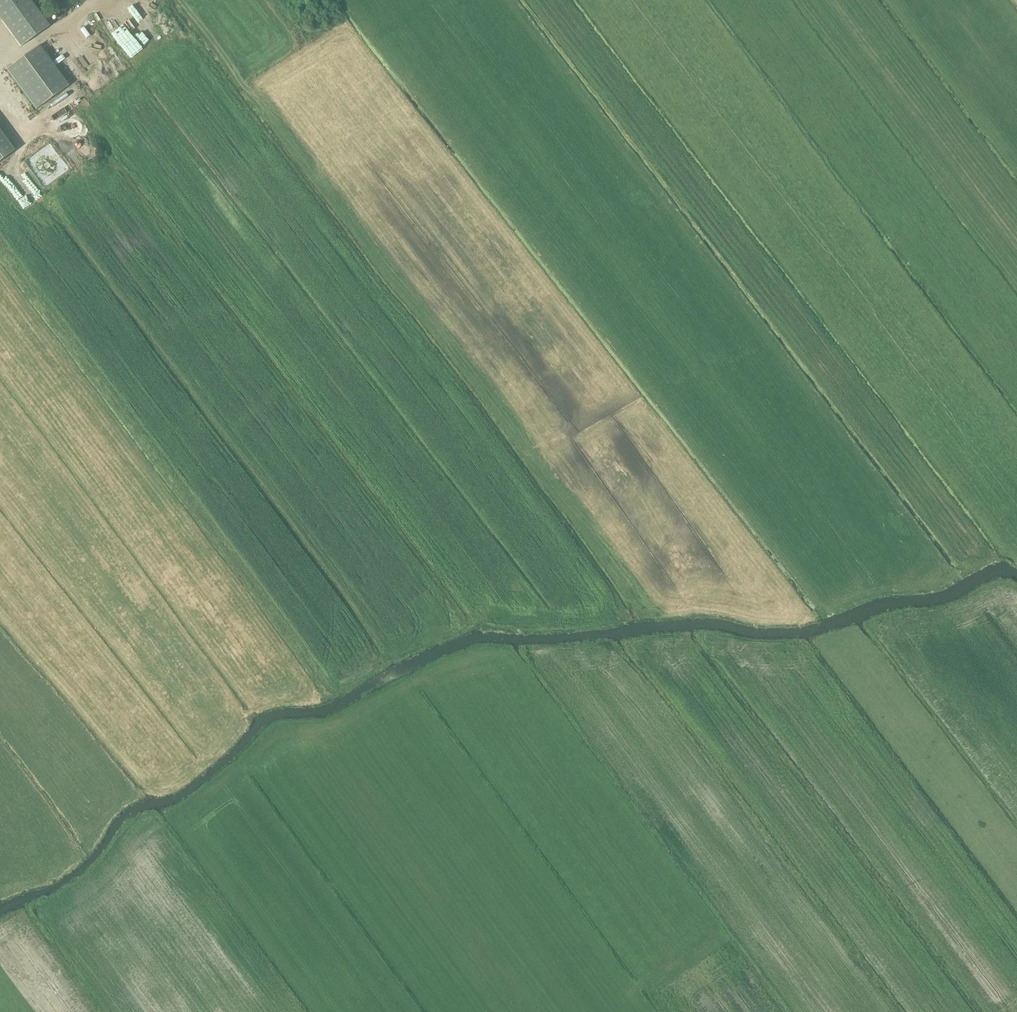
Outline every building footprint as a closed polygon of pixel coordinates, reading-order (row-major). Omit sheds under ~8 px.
[(30,0),(2,0),(0,1),(0,18),(21,47),(49,26),(30,0)] [(86,39),(94,52),(98,50),(90,37),(86,39)] [(69,85),(39,46),(7,70),(36,110),(69,85)] [(73,59),(83,71),(87,68),(77,56),(73,59)] [(56,96),(65,108),(98,87),(99,88),(124,72),(117,62),(103,71),(100,67),(89,74),(89,75),(56,96)] [(72,128),(85,126),(84,119),(71,121),(72,128)] [(0,131),(0,162),(15,151),(0,131)] [(41,186),(67,167),(49,142),(23,161),(41,186)] [(26,143),(22,145),(25,153),(30,151),(26,143)] [(72,148),(69,151),(77,161),(81,159),(72,148)]
